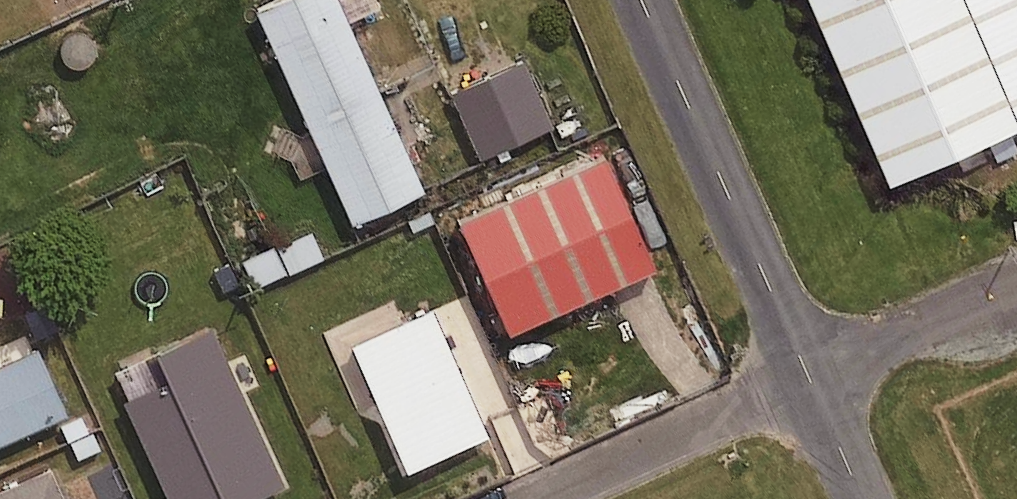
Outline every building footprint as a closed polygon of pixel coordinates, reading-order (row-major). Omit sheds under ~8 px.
[(381,0),(291,0),(371,175),(445,142),(381,0)] [(904,140),(1016,91),(1016,41),(999,0),(843,0),(904,140)] [(626,108),(472,175),(524,294),(678,227),(626,108)] [(990,173),(1003,203),(1016,196),(1016,161),(990,173)] [(273,246),(284,272),(322,256),(311,230),(273,246)] [(482,435),(429,309),(349,343),(402,469),(482,435)] [(213,326),(110,366),(161,498),(248,498),(275,488),(213,326)] [(31,356),(2,370),(16,400),(45,386),(31,356)] [(45,466),(0,485),(0,498),(59,498),(45,466)]
